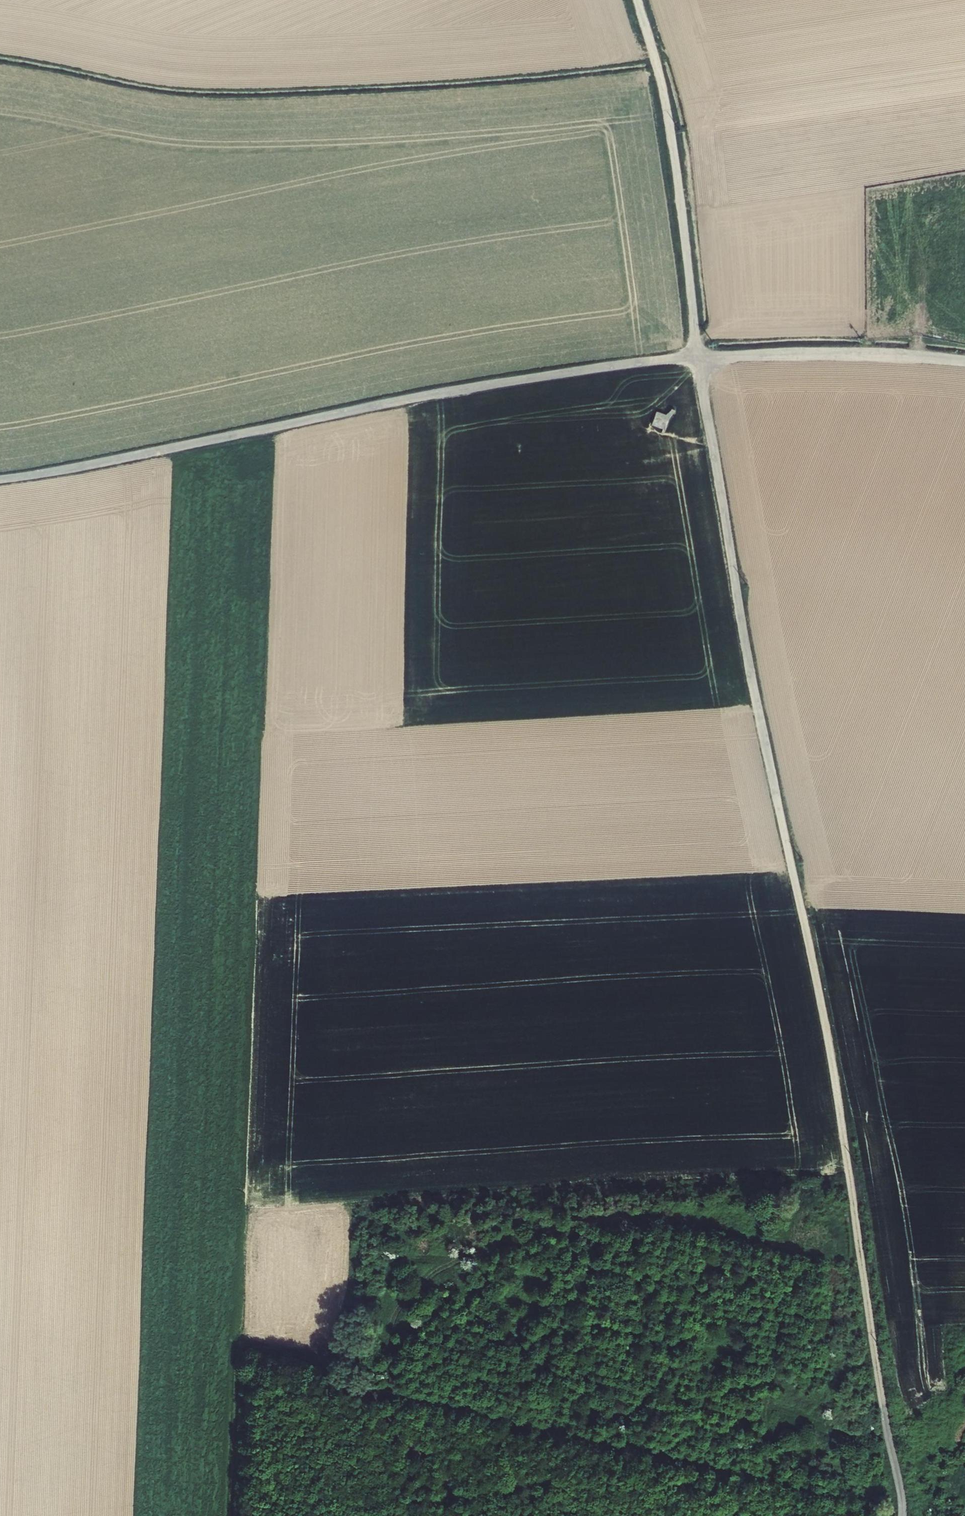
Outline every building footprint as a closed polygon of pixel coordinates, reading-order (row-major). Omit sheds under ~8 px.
[(914,246),(917,260),(928,257),(924,243),(914,246)] [(657,411),(656,411),(656,412),(651,425),(659,427),(663,429),(662,432),(664,433),(670,418),(675,411),(675,410),(674,409),(672,409),(671,409),(671,410),(670,410),(670,412),(669,411),(669,412),(668,412),(667,413),(666,414),(664,413),(658,411),(657,411)]
